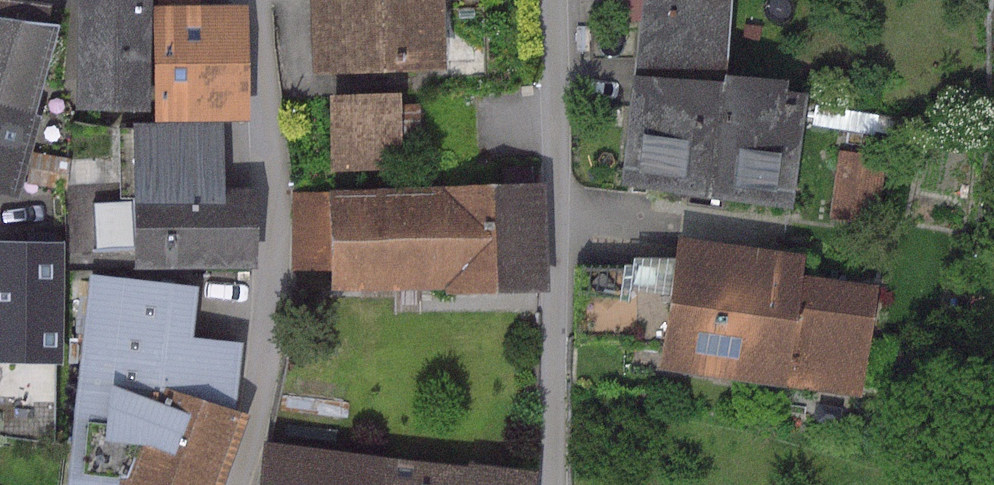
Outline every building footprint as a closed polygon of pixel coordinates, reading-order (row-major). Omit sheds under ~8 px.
[(16,198),(38,118),(31,115),(57,24),(45,23),(48,3),(28,0),(0,0),(0,194),(16,198)] [(70,108),(143,110),(147,0),(73,0),(70,108)] [(150,6),(152,122),(220,121),(246,120),(245,5),(200,6),(200,0),(155,0),(155,6),(150,6)] [(307,74),(440,68),(437,0),(304,0),(307,74)] [(613,189),(789,208),(802,93),(783,90),(784,79),(721,72),(729,0),(634,0),(613,189)] [(398,93),(326,95),(328,173),(399,171),(398,93)] [(220,121),(152,122),(130,123),(131,129),(117,129),(118,194),(131,194),(131,202),(93,203),(94,252),(129,252),(130,270),(204,269),(204,275),(254,274),(252,188),(221,189),(220,121)] [(58,157),(31,152),(26,183),(53,187),(58,157)] [(836,162),(829,212),(875,218),(883,169),(836,162)] [(541,184),(290,190),(292,273),(326,272),(327,290),(440,288),(440,293),(544,291),(541,184)] [(802,252),(674,234),(670,259),(630,257),(630,267),(578,266),(576,338),(628,339),(628,356),(657,358),(656,368),(783,385),(784,374),(864,385),(878,280),(800,270),(802,252)] [(0,240),(0,361),(51,362),(58,363),(61,241),(0,240)] [(88,275),(64,484),(121,484),(160,383),(231,409),(239,343),(190,333),(195,286),(88,275)] [(0,361),(0,436),(50,436),(51,362),(0,361)] [(160,383),(121,484),(220,484),(246,415),(231,409),(160,383)] [(260,440),(255,484),(531,484),(533,471),(260,440)]
